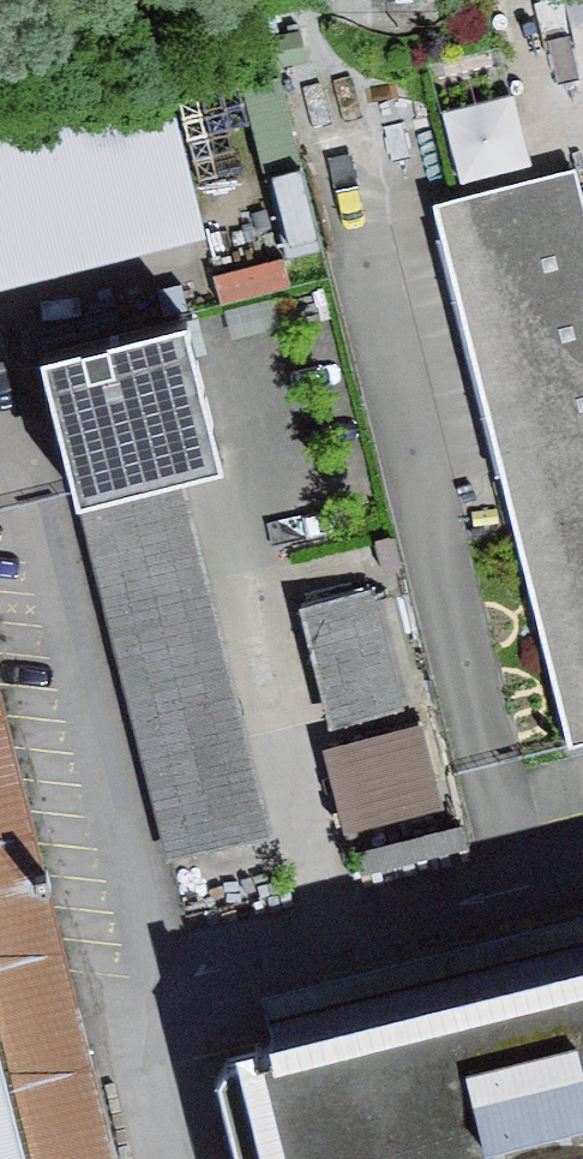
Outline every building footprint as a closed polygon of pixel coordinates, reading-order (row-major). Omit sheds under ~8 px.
[(339,18),(458,18),(458,0),(339,0),(339,18)] [(280,81),(243,89),(264,176),(301,167),(280,81)] [(210,247),(178,110),(0,151),(0,296),(210,247)] [(574,175),(436,210),(572,750),(582,747),(582,209),(574,175)] [(186,326),(41,362),(77,509),(185,483),(222,474),(186,326)] [(185,483),(77,509),(166,869),(273,843),(185,483)] [(374,593),(299,612),(329,731),(403,712),(374,593)] [(0,678),(0,1053),(26,1158),(120,1158),(0,678)] [(425,727),(325,754),(348,839),(448,813),(425,727)] [(228,1082),(217,1102),(232,1158),(582,1158),(582,994),(228,1082)] [(0,1053),(0,1158),(26,1158),(0,1053)]
